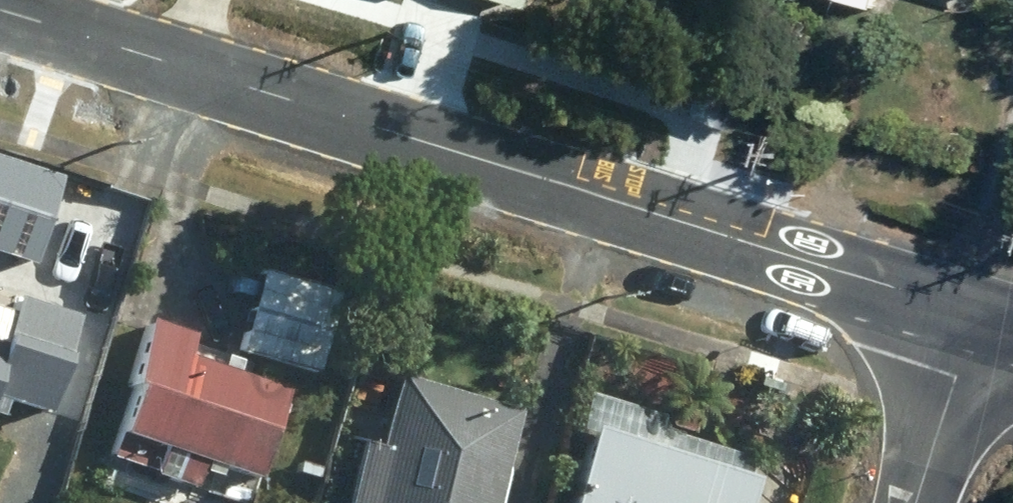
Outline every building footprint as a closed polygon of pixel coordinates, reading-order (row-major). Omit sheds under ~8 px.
[(684,109),(725,123),(734,97),(693,83),(684,109)] [(346,264),(313,254),(302,292),(335,302),(346,264)] [(47,399),(78,302),(16,282),(13,297),(0,293),(0,384),(47,399)] [(104,445),(194,477),(204,448),(256,466),(287,375),(182,339),(188,320),(150,306),(104,445)] [(358,330),(332,321),(321,362),(346,370),(358,330)] [(521,400),(400,361),(375,436),(362,431),(339,502),(487,502),(521,400)] [(758,463),(590,410),(561,502),(746,502),(758,463)]
